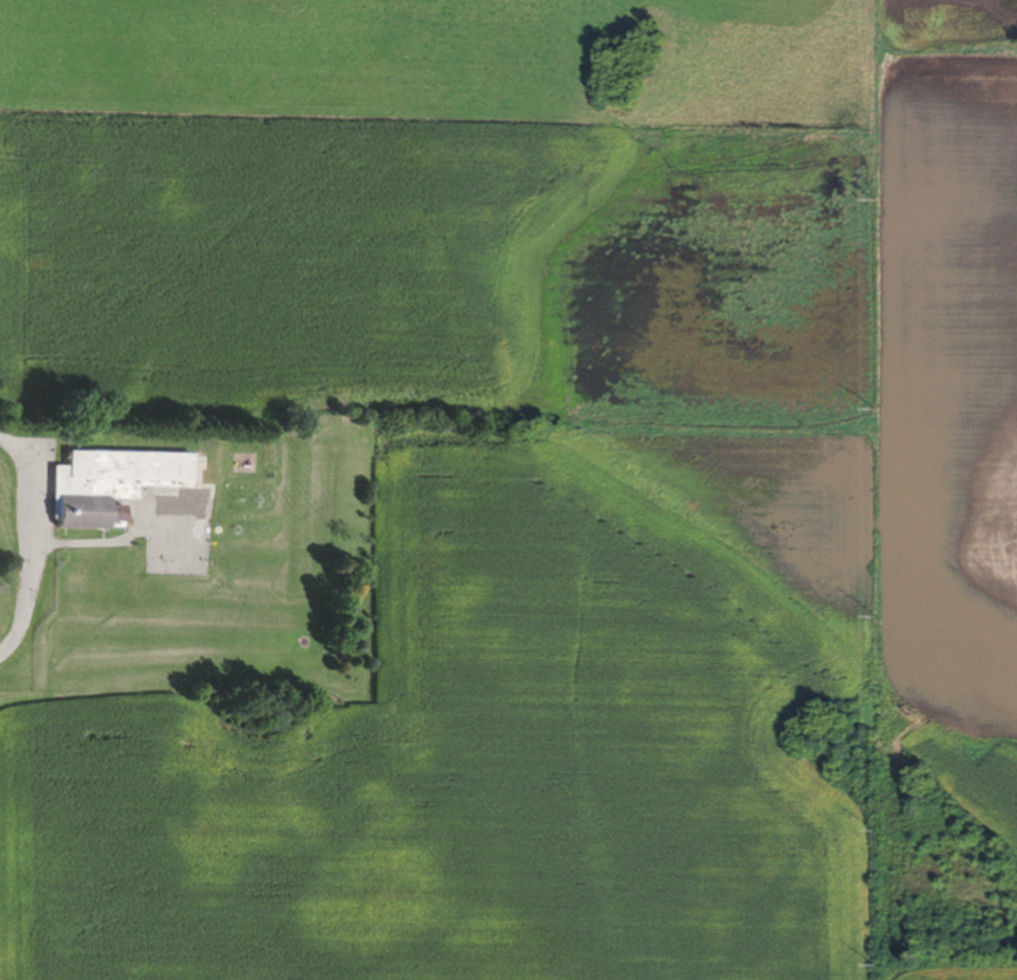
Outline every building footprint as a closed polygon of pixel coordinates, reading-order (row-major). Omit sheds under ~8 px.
[(56,531),(106,532),(119,529),(120,509),(109,509),(108,503),(137,503),(137,491),(170,491),(170,496),(155,495),(155,518),(204,519),(205,498),(191,490),(191,474),(198,474),(201,484),(220,484),(221,441),(201,441),(200,457),(67,454),(66,469),(52,469),(51,512),(56,531)]
